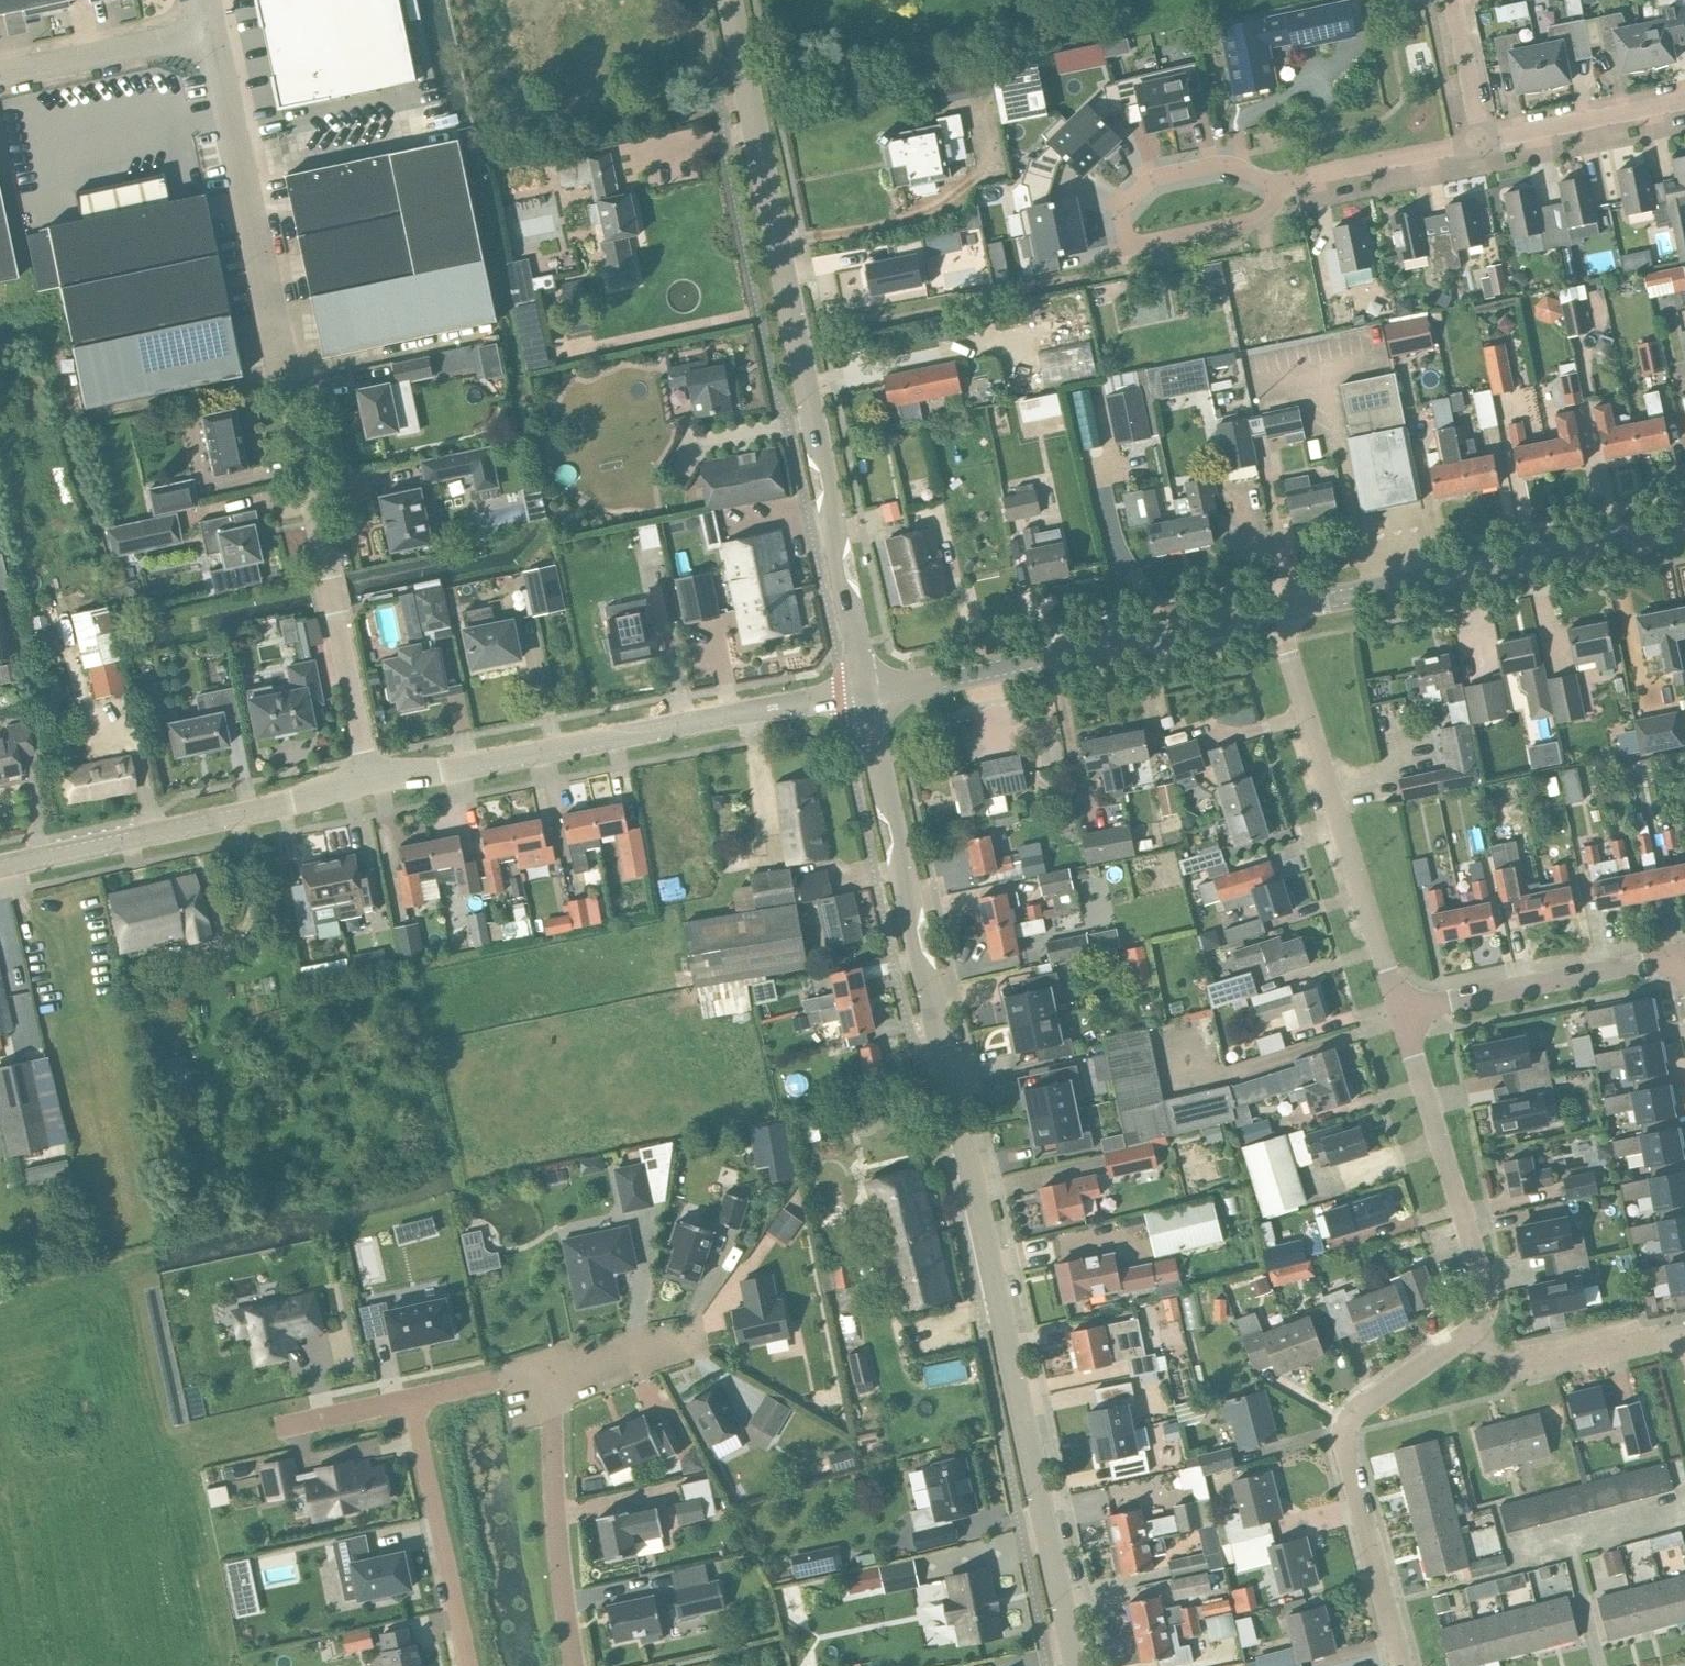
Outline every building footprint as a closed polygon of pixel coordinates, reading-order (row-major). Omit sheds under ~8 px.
[(24,16),(46,12),(43,0),(0,0),(0,6),(2,15),(23,10),(24,16)] [(69,7),(68,1),(71,0),(43,0),(46,12),(69,7)] [(261,11),(264,26),(265,26),(275,77),(274,78),(281,108),(417,80),(401,0),(258,0),(261,11)] [(498,8),(496,0),(479,0),(481,12),(498,8)] [(1499,22),(1531,15),(1527,0),(1520,0),(1496,6),(1499,22)] [(1641,26),(1649,65),(1675,60),(1672,47),(1684,44),(1684,6),(1678,7),(1676,0),(1652,0),(1653,7),(1653,23),(1641,26)] [(1223,28),(1237,93),(1275,85),(1268,46),(1293,41),(1294,47),(1355,35),(1348,2),(1223,28)] [(1599,17),(1600,23),(1604,45),(1617,42),(1623,70),(1649,65),(1641,26),(1628,28),(1622,13),(1622,12),(1599,17)] [(1577,51),(1575,40),(1589,38),(1585,19),(1548,27),(1549,28),(1549,44),(1536,47),(1544,86),(1570,81),(1564,53),(1577,51)] [(1518,92),(1544,86),(1536,47),(1524,49),(1518,34),(1517,33),(1516,33),(1494,38),(1500,66),(1513,64),(1518,92)] [(1128,39),(1102,44),(1105,58),(1131,53),(1128,39)] [(1094,45),(1085,46),(1090,68),(1107,65),(1105,58),(1102,44),(1102,43),(1094,45)] [(1183,64),(1158,71),(1172,127),(1196,122),(1195,114),(1190,92),(1203,89),(1196,62),(1183,64)] [(992,65),(935,77),(940,103),(997,92),(1004,124),(1047,115),(1038,68),(994,76),(992,65)] [(1158,71),(1117,81),(1125,111),(1126,111),(1125,107),(1140,104),(1147,132),(1172,127),(1158,71)] [(1070,123),(1069,124),(1102,155),(1120,139),(1103,121),(1109,115),(1125,111),(1117,81),(1115,81),(1116,82),(1103,86),(1105,92),(1070,123)] [(949,139),(964,136),(960,114),(938,119),(939,126),(889,136),(884,133),(879,141),(883,144),(888,168),(907,164),(912,185),(951,177),(948,164),(953,163),(949,139)] [(1030,157),(1026,171),(1054,180),(1059,165),(1064,158),(1082,176),(1102,155),(1069,124),(1070,123),(1063,115),(1043,135),(1052,144),(1036,159),(1030,157)] [(1221,120),(1205,123),(1208,138),(1224,135),(1221,120)] [(287,178),(293,177),(299,238),(473,201),(460,140),(391,154),(391,153),(286,176),(287,178)] [(583,159),(556,164),(561,189),(592,182),(596,200),(599,200),(600,203),(589,205),(593,225),(604,223),(608,241),(601,242),(605,265),(610,287),(637,281),(633,259),(628,237),(639,234),(631,193),(621,195),(618,183),(617,183),(610,153),(589,157),(583,159)] [(1673,224),(1680,261),(1684,260),(1684,211),(1684,204),(1684,203),(1684,156),(1673,159),(1678,185),(1665,188),(1673,224)] [(1657,227),(1666,226),(1673,224),(1665,188),(1651,190),(1646,164),(1618,170),(1627,215),(1654,210),(1657,227)] [(1031,207),(1019,210),(1024,237),(1031,236),(1081,226),(1075,199),(1051,204),(1050,194),(1054,180),(1026,171),(1021,184),(1027,186),(1031,207)] [(75,192),(80,220),(168,201),(161,174),(75,192)] [(1552,211),(1557,234),(1559,247),(1566,283),(1577,281),(1570,245),(1584,242),(1581,224),(1597,221),(1592,198),(1588,176),(1560,182),(1565,208),(1552,211)] [(1505,193),(1514,238),(1542,232),(1533,187),(1505,193)] [(80,220),(46,227),(59,286),(211,256),(216,256),(199,196),(203,195),(203,194),(181,198),(168,201),(80,220)] [(17,278),(0,197),(0,281),(17,278)] [(1458,249),(1484,244),(1475,199),(1447,205),(1452,230),(1439,233),(1446,270),(1461,267),(1458,249)] [(306,237),(312,298),(485,261),(473,201),(299,238),(306,237)] [(1420,210),(1392,216),(1401,261),(1428,255),(1431,273),(1446,270),(1439,233),(1425,236),(1420,210)] [(1334,293),(1348,290),(1345,272),(1371,267),(1366,243),(1362,222),(1334,227),(1340,253),(1326,256),(1334,293)] [(1035,257),(1029,258),(1032,274),(1061,268),(1058,256),(1086,250),(1081,226),(1031,236),(1035,257)] [(1544,250),(1559,247),(1557,234),(1542,237),(1544,250)] [(869,271),(866,271),(869,289),(873,288),(874,294),(933,282),(928,257),(924,237),(924,236),(887,243),(888,248),(895,247),(897,259),(890,260),(868,264),(869,271)] [(1002,240),(987,243),(995,282),(1010,279),(1002,240)] [(1636,251),(1622,254),(1625,267),(1639,264),(1636,251)] [(224,317),(228,316),(211,256),(59,286),(72,346),(224,317)] [(539,305),(536,291),(556,287),(553,274),(533,277),(529,258),(510,262),(508,262),(517,309),(519,309),(539,305)] [(324,358),(498,321),(485,261),(312,298),(319,297),(324,358)] [(1251,272),(1258,304),(1287,299),(1290,311),(1307,307),(1299,263),(1251,272)] [(1489,291),(1503,290),(1502,265),(1487,266),(1489,291)] [(1644,274),(1647,289),(1648,289),(1672,284),(1674,292),(1684,290),(1684,271),(1684,266),(1644,274)] [(1208,275),(1210,287),(1226,284),(1226,286),(1246,282),(1244,268),(1208,275)] [(1589,333),(1581,286),(1559,290),(1568,338),(1589,333)] [(1440,292),(1436,302),(1448,308),(1453,297),(1440,292)] [(1548,296),(1534,301),(1542,322),(1556,317),(1548,296)] [(1411,298),(1395,302),(1399,317),(1399,318),(1415,314),(1411,298)] [(1355,327),(1383,321),(1382,315),(1372,317),(1372,316),(1365,318),(1364,314),(1353,316),(1355,327)] [(1427,316),(1384,325),(1391,357),(1434,348),(1427,316)] [(217,381),(241,376),(224,317),(72,346),(85,409),(217,381)] [(1599,337),(1594,351),(1609,357),(1614,342),(1599,337)] [(1657,340),(1638,344),(1645,373),(1664,369),(1657,340)] [(1495,394),(1516,390),(1507,345),(1486,349),(1495,394)] [(1089,348),(1041,354),(1044,379),(1092,373),(1089,348)] [(395,365),(398,383),(433,376),(429,358),(395,365)] [(1204,358),(1147,369),(1153,401),(1211,389),(1206,367),(1204,358)] [(669,368),(672,386),(690,383),(693,400),(695,399),(699,416),(731,410),(727,393),(730,392),(724,366),(708,369),(707,361),(669,368)] [(890,406),(962,391),(956,362),(884,376),(890,406)] [(1137,371),(1104,378),(1118,443),(1159,435),(1146,370),(1137,372),(1137,371)] [(1582,403),(1576,372),(1561,374),(1567,406),(1582,403)] [(1395,374),(1342,385),(1353,437),(1348,438),(1363,512),(1421,500),(1412,454),(1408,433),(1395,374)] [(360,391),(370,437),(399,430),(390,385),(360,391)] [(1491,390),(1473,393),(1480,428),(1498,425),(1491,390)] [(1228,391),(1217,393),(1219,405),(1230,402),(1228,391)] [(1464,392),(1453,392),(1453,413),(1464,412),(1464,392)] [(1627,415),(1629,425),(1635,453),(1671,445),(1665,418),(1663,419),(1658,395),(1645,397),(1650,421),(1632,425),(1630,415),(1627,415)] [(1056,396),(1022,403),(1026,421),(1045,417),(1046,420),(1060,417),(1056,396)] [(1600,431),(1601,437),(1606,458),(1635,453),(1629,425),(1627,415),(1626,414),(1617,415),(1613,420),(1610,421),(1607,406),(1595,408),(1600,431)] [(1261,415),(1266,440),(1285,435),(1287,444),(1305,441),(1298,407),(1261,415)] [(213,476),(246,469),(234,409),(200,416),(213,476)] [(1560,440),(1546,443),(1551,469),(1584,463),(1579,436),(1577,437),(1573,413),(1555,417),(1560,440)] [(1247,418),(1216,424),(1226,469),(1256,462),(1247,418)] [(1467,438),(1464,424),(1455,426),(1461,461),(1468,491),(1499,484),(1493,455),(1478,458),(1474,437),(1467,438)] [(1519,476),(1551,469),(1546,443),(1527,447),(1522,424),(1509,426),(1519,476)] [(1468,491),(1461,461),(1455,426),(1434,430),(1441,465),(1430,467),(1437,497),(1468,491)] [(478,490),(498,486),(490,448),(423,462),(428,482),(474,472),(478,490)] [(754,453),(701,463),(710,507),(763,498),(784,494),(775,449),(754,453)] [(1285,480),(1290,504),(1295,526),(1338,517),(1331,483),(1311,487),(1309,476),(1285,480)] [(1187,483),(1190,498),(1173,501),(1177,520),(1183,549),(1213,543),(1207,514),(1216,512),(1212,491),(1209,479),(1187,483)] [(191,480),(148,489),(154,515),(197,506),(191,480)] [(541,485),(522,489),(529,522),(548,518),(541,485)] [(421,488),(382,497),(393,551),(424,544),(425,549),(442,546),(438,524),(429,526),(421,488)] [(1033,489),(1004,496),(1009,520),(1039,513),(1033,489)] [(1155,490),(1143,492),(1149,524),(1148,525),(1155,555),(1183,549),(1177,520),(1162,523),(1155,490)] [(898,501),(882,505),(886,522),(902,518),(898,501)] [(221,551),(225,567),(210,571),(214,592),(252,584),(247,562),(259,560),(255,542),(262,541),(255,509),(199,521),(206,555),(221,551)] [(119,527),(106,529),(113,555),(125,553),(137,550),(180,541),(174,515),(131,524),(119,527)] [(657,523),(641,525),(643,545),(660,543),(657,523)] [(1023,529),(1034,580),(1068,572),(1062,544),(1041,549),(1036,526),(1023,529)] [(933,598),(949,595),(931,527),(916,531),(933,598)] [(905,605),(933,598),(916,531),(887,539),(905,605)] [(779,532),(725,544),(745,642),(800,630),(779,532)] [(0,553),(0,589),(8,587),(9,587),(1,553),(0,553)] [(555,565),(525,572),(528,589),(535,616),(563,609),(555,565)] [(712,571),(675,579),(685,625),(722,617),(712,571)] [(137,580),(123,584),(127,597),(141,594),(137,580)] [(659,623),(678,619),(671,584),(652,588),(659,623)] [(415,592),(423,631),(450,625),(442,587),(415,592)] [(626,602),(606,606),(609,619),(612,633),(611,634),(617,663),(635,660),(634,657),(657,652),(658,655),(659,655),(654,633),(652,625),(646,597),(626,602)] [(464,612),(468,631),(467,631),(474,667),(521,658),(513,621),(495,625),(492,606),(464,612)] [(1676,639),(1677,644),(1684,642),(1684,640),(1684,637),(1684,607),(1670,610),(1676,639)] [(91,666),(97,696),(119,692),(114,662),(118,661),(108,609),(73,615),(82,668),(91,666)] [(1644,646),(1645,655),(1661,652),(1665,674),(1675,672),(1684,670),(1684,655),(1679,656),(1677,644),(1676,639),(1670,610),(1637,617),(1643,646),(1644,646)] [(9,656),(0,614),(0,658),(9,656)] [(44,615),(32,617),(34,629),(46,627),(44,615)] [(275,616),(258,620),(261,636),(278,632),(275,616)] [(293,622),(301,659),(311,657),(304,619),(293,622)] [(1607,623),(1569,630),(1576,663),(1596,659),(1599,671),(1615,668),(1611,649),(1612,649),(1607,623)] [(28,636),(31,651),(53,645),(50,630),(28,636)] [(1526,692),(1532,719),(1554,715),(1547,681),(1540,682),(1537,665),(1535,665),(1530,638),(1498,645),(1504,674),(1518,671),(1521,689),(1526,692)] [(403,658),(386,662),(391,686),(386,687),(389,701),(399,698),(401,709),(423,704),(421,694),(447,688),(439,651),(422,654),(420,646),(402,649),(403,658)] [(1404,800),(1425,796),(1444,792),(1444,791),(1481,784),(1462,682),(1454,684),(1448,655),(1416,661),(1423,691),(1440,688),(1443,705),(1448,704),(1453,726),(1440,729),(1448,769),(1399,779),(1404,800)] [(249,699),(247,699),(255,738),(313,727),(309,705),(322,703),(313,661),(287,666),(291,690),(273,693),(272,687),(271,686),(247,690),(249,699)] [(1,685),(17,682),(14,664),(0,666),(0,681),(1,685)] [(1684,684),(1684,670),(1675,672),(1678,685),(1684,684)] [(1548,679),(1557,722),(1585,716),(1577,673),(1548,679)] [(1613,680),(1617,700),(1627,698),(1623,678),(1613,680)] [(1466,688),(1473,724),(1506,717),(1499,682),(1466,688)] [(183,720),(167,724),(170,735),(174,757),(201,751),(228,746),(223,722),(237,719),(231,689),(209,694),(205,695),(195,697),(199,717),(183,720)] [(1683,745),(1676,712),(1636,720),(1642,754),(1683,745)] [(19,773),(16,757),(32,753),(25,723),(8,726),(10,736),(0,738),(0,777),(19,773)] [(1144,729),(1114,735),(1124,787),(1133,785),(1130,771),(1135,770),(1134,761),(1150,758),(1144,729)] [(1124,787),(1114,735),(1082,742),(1088,770),(1110,766),(1111,774),(1105,775),(1108,791),(1124,788),(1124,787)] [(1168,747),(1177,780),(1207,771),(1199,739),(1168,747)] [(1558,740),(1528,746),(1532,768),(1562,762),(1558,740)] [(1246,779),(1235,743),(1210,751),(1221,786),(1218,787),(1227,816),(1259,806),(1250,777),(1246,779)] [(992,814),(994,825),(1020,819),(1017,808),(1008,810),(1005,793),(1027,789),(1019,755),(976,764),(977,771),(954,776),(960,800),(957,801),(959,813),(962,812),(963,815),(987,810),(992,814)] [(129,757),(63,769),(69,801),(135,789),(129,757)] [(1577,767),(1560,771),(1567,804),(1584,800),(1577,767)] [(829,858),(815,776),(775,783),(790,865),(829,858)] [(1163,816),(1181,812),(1175,783),(1157,787),(1163,816)] [(725,796),(713,797),(714,809),(726,808),(725,796)] [(595,809),(601,837),(621,833),(627,865),(646,862),(644,850),(640,828),(629,830),(624,803),(595,809)] [(1236,845),(1248,841),(1269,835),(1259,806),(1227,816),(1236,845)] [(1566,811),(1573,839),(1586,836),(1580,808),(1566,811)] [(589,870),(585,854),(585,850),(603,846),(601,837),(595,809),(563,815),(575,873),(589,870)] [(1188,810),(1182,821),(1193,827),(1198,816),(1188,810)] [(1074,811),(1060,814),(1063,827),(1077,824),(1074,811)] [(542,819),(512,825),(518,854),(518,858),(520,869),(556,863),(553,845),(550,846),(547,846),(542,819)] [(1087,863),(1136,854),(1131,824),(1082,832),(1087,863)] [(485,861),(489,880),(491,894),(506,891),(500,861),(518,858),(518,854),(512,825),(482,831),(487,860),(485,861)] [(1675,828),(1664,830),(1668,849),(1679,847),(1675,828)] [(1637,836),(1642,855),(1654,852),(1649,833),(1637,836)] [(429,841),(437,878),(437,877),(438,882),(458,878),(461,895),(482,891),(476,860),(466,862),(460,835),(429,841)] [(968,839),(975,875),(997,871),(997,874),(1015,870),(1012,856),(996,859),(991,835),(968,839)] [(1152,838),(1138,841),(1139,850),(1153,847),(1152,838)] [(1217,838),(1196,845),(1200,856),(1220,850),(1217,838)] [(1615,859),(1619,878),(1624,903),(1650,898),(1645,873),(1632,876),(1624,839),(1613,841),(1616,859),(1615,859)] [(1504,843),(1490,846),(1495,871),(1500,896),(1512,894),(1513,899),(1513,903),(1518,925),(1547,919),(1541,886),(1540,886),(1539,882),(1526,885),(1523,872),(1521,863),(1517,840),(1504,843)] [(398,870),(405,908),(424,905),(419,881),(437,878),(429,841),(400,847),(404,869),(398,870)] [(1441,860),(1466,858),(1464,843),(1439,846),(1441,860)] [(1585,847),(1593,887),(1598,909),(1624,903),(1619,878),(1615,859),(1601,862),(1598,844),(1585,847)] [(1160,890),(1179,886),(1172,852),(1153,856),(1160,890)] [(1043,854),(1021,858),(1025,875),(1047,870),(1043,854)] [(358,873),(355,855),(329,860),(338,904),(337,904),(340,920),(361,915),(364,911),(380,908),(373,870),(358,873)] [(1199,855),(1180,861),(1184,875),(1185,874),(1199,870),(1203,868),(1200,856),(1199,855)] [(1413,860),(1418,885),(1434,882),(1429,856),(1413,860)] [(302,936),(318,933),(316,924),(340,920),(337,904),(338,904),(329,860),(303,866),(307,885),(292,888),(302,936)] [(510,878),(514,897),(526,894),(519,862),(511,864),(514,877),(513,877),(510,878)] [(1206,904),(1222,899),(1276,882),(1270,862),(1216,879),(1199,884),(1206,904)] [(1557,882),(1541,886),(1547,919),(1576,913),(1572,891),(1571,887),(1566,863),(1554,866),(1557,882)] [(1099,865),(1074,871),(1076,879),(1101,874),(1099,865)] [(1672,868),(1677,893),(1684,891),(1684,865),(1672,868)] [(1042,895),(1074,889),(1070,868),(1047,873),(1038,874),(1042,895)] [(1672,868),(1645,873),(1650,898),(1677,893),(1672,868)] [(710,919),(684,923),(689,955),(695,987),(699,986),(703,1008),(705,1018),(750,1010),(749,999),(747,984),(753,983),(768,981),(767,975),(807,968),(806,963),(798,922),(796,910),(795,904),(790,878),(789,870),(750,875),(752,884),(736,887),(734,893),(737,914),(710,919)] [(813,873),(798,876),(798,877),(803,902),(833,895),(827,870),(813,873)] [(194,875),(108,895),(123,956),(185,942),(185,946),(211,940),(199,896),(194,875)] [(1276,882),(1223,899),(1223,901),(1226,908),(1227,912),(1248,905),(1248,907),(1258,904),(1262,919),(1225,930),(1229,943),(1230,945),(1244,940),(1267,933),(1263,919),(1271,917),(1292,910),(1291,909),(1287,894),(1283,880),(1276,882)] [(1496,929),(1492,907),(1486,880),(1474,882),(1479,906),(1462,909),(1467,935),(1496,929)] [(1442,887),(1428,890),(1433,914),(1432,914),(1437,941),(1467,935),(1462,909),(1447,912),(1442,887)] [(987,930),(1014,924),(1010,908),(1020,905),(1017,891),(1007,893),(1007,892),(980,897),(987,930)] [(823,900),(818,901),(828,944),(841,941),(862,937),(853,894),(833,898),(831,898),(827,900),(823,900)] [(592,925),(587,900),(570,903),(571,914),(574,928),(592,925)] [(1030,920),(1071,911),(1070,907),(1054,910),(1054,909),(1042,912),(1040,903),(1027,906),(1030,920)] [(486,912),(469,915),(474,947),(491,944),(486,912)] [(571,914),(543,919),(546,936),(574,930),(574,928),(571,914)] [(993,959),(1014,955),(1020,954),(1017,938),(1046,931),(1044,918),(1014,924),(987,930),(993,959)] [(425,959),(418,922),(395,926),(402,963),(425,959)] [(1216,929),(1200,934),(1205,950),(1221,945),(1216,929)] [(1046,941),(1050,963),(1091,954),(1087,933),(1046,941)] [(1282,943),(1280,937),(1234,951),(1239,967),(1267,959),(1272,976),(1309,964),(1301,937),(1282,943)] [(308,957),(300,967),(310,976),(319,966),(308,957)] [(831,974),(839,1005),(868,998),(861,967),(831,974)] [(1010,1015),(1012,1024),(1056,1015),(1052,998),(1063,996),(1058,971),(1029,977),(1032,992),(1001,998),(1005,1016),(1010,1015)] [(274,975),(263,978),(267,994),(278,991),(274,975)] [(12,1028),(0,977),(0,976),(0,1031),(12,1028)] [(768,981),(753,983),(757,1004),(779,1000),(774,979),(768,981)] [(1259,996),(1252,998),(1260,1022),(1283,1015),(1288,1030),(1302,1026),(1326,1018),(1316,988),(1293,995),(1291,987),(1259,996)] [(805,1001),(807,1013),(822,1009),(819,997),(805,1001)] [(1624,1035),(1626,1048),(1659,1042),(1654,1018),(1659,1017),(1655,997),(1587,1011),(1590,1028),(1619,1022),(1622,1035),(1624,1035)] [(875,1029),(868,998),(839,1005),(822,1009),(807,1013),(810,1025),(838,1018),(842,1037),(875,1029)] [(806,1014),(793,1017),(796,1031),(809,1027),(806,1014)] [(1046,1060),(1075,1054),(1070,1029),(1059,1032),(1056,1015),(1012,1024),(1014,1033),(1009,1034),(1013,1052),(1043,1046),(1046,1060)] [(1121,1110),(1129,1148),(1166,1136),(1237,1119),(1234,1107),(1277,1096),(1277,1098),(1344,1077),(1335,1048),(1295,1060),(1297,1065),(1233,1085),(1232,1084),(1163,1099),(1149,1028),(1105,1037),(1121,1110)] [(1280,1031),(1256,1039),(1261,1055),(1285,1047),(1280,1031)] [(1590,1034),(1570,1038),(1576,1068),(1596,1064),(1590,1034)] [(1475,1046),(1481,1075),(1514,1068),(1517,1083),(1551,1077),(1545,1050),(1528,1054),(1524,1036),(1519,1037),(1518,1035),(1505,1037),(1506,1040),(1475,1046)] [(1635,1091),(1667,1085),(1662,1061),(1668,1060),(1664,1041),(1659,1042),(1626,1048),(1595,1054),(1598,1071),(1628,1065),(1630,1078),(1632,1078),(1635,1091)] [(878,1044),(862,1048),(868,1076),(885,1073),(878,1044)] [(11,1155),(47,1147),(27,1061),(0,1067),(0,1107),(11,1155)] [(1029,1108),(1031,1117),(1075,1108),(1072,1091),(1082,1088),(1077,1064),(1049,1070),(1052,1084),(1021,1091),(1024,1109),(1029,1108)] [(1312,1112),(1351,1100),(1350,1098),(1355,1097),(1351,1085),(1347,1086),(1344,1077),(1277,1098),(1280,1106),(1301,1099),(1301,1101),(1308,1098),(1312,1112)] [(1492,1111),(1495,1126),(1498,1126),(1499,1133),(1529,1127),(1529,1129),(1542,1127),(1542,1124),(1548,1123),(1544,1105),(1556,1103),(1551,1077),(1517,1083),(1520,1098),(1493,1104),(1495,1111),(1492,1111)] [(1614,1083),(1602,1085),(1604,1096),(1616,1094),(1614,1083)] [(1643,1134),(1676,1128),(1671,1104),(1676,1103),(1672,1084),(1667,1085),(1635,1091),(1604,1097),(1607,1114),(1636,1108),(1639,1122),(1641,1121),(1643,1134)] [(1063,1139),(1066,1153),(1094,1147),(1089,1122),(1079,1124),(1075,1108),(1031,1117),(1033,1126),(1028,1127),(1032,1145),(1063,1139)] [(1273,1133),(1269,1120),(1242,1129),(1245,1142),(1273,1133)] [(788,1121),(751,1127),(757,1168),(768,1167),(770,1181),(797,1176),(788,1121)] [(1265,1214),(1285,1208),(1306,1201),(1294,1162),(1312,1157),(1311,1153),(1327,1148),(1332,1164),(1368,1153),(1360,1127),(1344,1132),(1341,1124),(1305,1135),(1303,1129),(1244,1147),(1265,1214)] [(1222,1125),(1206,1129),(1208,1142),(1225,1139),(1222,1125)] [(1615,1157),(1645,1151),(1647,1165),(1649,1164),(1652,1177),(1684,1171),(1680,1147),(1684,1146),(1681,1127),(1676,1128),(1643,1134),(1612,1140),(1615,1157)] [(1124,1133),(1110,1136),(1113,1150),(1127,1146),(1124,1133)] [(1611,1142),(1597,1145),(1600,1160),(1615,1157),(1611,1142)] [(1153,1167),(1148,1146),(1105,1157),(1110,1178),(1153,1167)] [(1532,1157),(1506,1162),(1512,1194),(1537,1189),(1537,1186),(1553,1183),(1550,1169),(1535,1172),(1532,1157)] [(66,1161),(26,1169),(29,1182),(69,1174),(66,1161)] [(617,1171),(625,1210),(651,1204),(643,1165),(617,1171)] [(1632,1167),(1620,1169),(1622,1182),(1635,1180),(1632,1167)] [(920,1169),(866,1182),(884,1252),(914,1245),(912,1238),(936,1232),(920,1169)] [(1684,1171),(1652,1177),(1621,1183),(1624,1200),(1653,1194),(1656,1208),(1658,1207),(1661,1220),(1684,1215),(1684,1171)] [(1564,1178),(1568,1198),(1599,1192),(1595,1172),(1564,1178)] [(1049,1224),(1070,1219),(1080,1217),(1087,1216),(1083,1199),(1102,1195),(1098,1175),(1041,1188),(1049,1224)] [(716,1222),(739,1229),(748,1199),(725,1192),(716,1222)] [(1347,1205),(1326,1212),(1333,1236),(1354,1230),(1368,1226),(1389,1219),(1387,1215),(1394,1213),(1389,1197),(1382,1199),(1381,1195),(1347,1205)] [(1212,1198),(1148,1213),(1158,1256),(1222,1242),(1212,1198)] [(784,1210),(768,1231),(786,1244),(801,1223),(784,1210)] [(1143,1213),(1123,1218),(1127,1234),(1147,1228),(1143,1213)] [(1633,1243),(1662,1237),(1665,1251),(1667,1250),(1669,1263),(1684,1260),(1684,1215),(1661,1220),(1629,1227),(1633,1243)] [(434,1216),(395,1227),(399,1244),(438,1234),(434,1216)] [(1588,1258),(1583,1232),(1570,1234),(1567,1217),(1561,1218),(1560,1216),(1547,1218),(1548,1221),(1518,1227),(1520,1234),(1517,1234),(1520,1249),(1523,1249),(1524,1256),(1552,1250),(1556,1265),(1588,1258)] [(1271,1219),(1255,1224),(1260,1243),(1276,1239),(1271,1219)] [(680,1280),(694,1285),(695,1280),(699,1281),(715,1230),(683,1221),(682,1223),(677,1222),(670,1244),(675,1246),(667,1271),(681,1275),(680,1280)] [(498,1248),(487,1251),(482,1227),(461,1232),(470,1273),(502,1266),(498,1248)] [(578,1306),(618,1298),(613,1276),(617,1271),(635,1267),(627,1228),(565,1241),(578,1306)] [(952,1297),(936,1232),(912,1238),(914,1245),(884,1252),(898,1311),(952,1297)] [(1301,1238),(1262,1248),(1268,1271),(1288,1266),(1307,1262),(1307,1261),(1301,1238)] [(1155,1285),(1150,1263),(1117,1270),(1114,1252),(1057,1264),(1065,1300),(1120,1289),(1121,1292),(1155,1285)] [(1664,1256),(1650,1258),(1652,1267),(1666,1264),(1664,1256)] [(1176,1258),(1150,1263),(1155,1285),(1157,1296),(1182,1291),(1176,1258)] [(1593,1285),(1588,1258),(1556,1265),(1559,1280),(1530,1286),(1536,1315),(1571,1308),(1572,1310),(1584,1308),(1584,1305),(1590,1304),(1586,1286),(1593,1285)] [(1650,1258),(1636,1261),(1638,1270),(1652,1267),(1650,1258)] [(1307,1262),(1288,1266),(1292,1281),(1315,1275),(1311,1260),(1307,1261),(1307,1262)] [(1641,1286),(1671,1280),(1673,1294),(1675,1293),(1678,1308),(1684,1306),(1684,1260),(1669,1263),(1666,1264),(1652,1267),(1638,1270),(1641,1286)] [(820,1269),(825,1291),(855,1285),(851,1263),(820,1269)] [(1394,1286),(1371,1294),(1384,1331),(1408,1322),(1404,1309),(1414,1305),(1416,1309),(1437,1301),(1427,1274),(1415,1278),(1412,1270),(1391,1278),(1394,1286)] [(741,1281),(745,1297),(747,1307),(733,1310),(741,1346),(789,1336),(781,1300),(776,1301),(771,1275),(741,1281)] [(1358,1327),(1362,1339),(1384,1331),(1371,1294),(1362,1298),(1359,1288),(1347,1292),(1345,1288),(1324,1296),(1327,1304),(1338,1334),(1358,1327)] [(317,1290),(231,1309),(237,1339),(251,1336),(257,1365),(291,1358),(289,1350),(301,1348),(299,1339),(326,1333),(317,1290)] [(1168,1321),(1182,1318),(1178,1296),(1164,1299),(1168,1321)] [(385,1303),(360,1308),(367,1338),(391,1333),(394,1349),(416,1344),(416,1345),(432,1341),(454,1336),(446,1299),(387,1311),(385,1303)] [(1215,1299),(1216,1321),(1227,1320),(1226,1299),(1215,1299)] [(1309,1317),(1286,1326),(1300,1363),(1323,1354),(1319,1341),(1338,1334),(1327,1304),(1306,1312),(1309,1317)] [(1277,1371),(1300,1363),(1286,1326),(1264,1334),(1255,1312),(1235,1319),(1253,1366),(1273,1359),(1277,1371)] [(1072,1331),(1080,1370),(1112,1363),(1111,1357),(1126,1354),(1131,1376),(1159,1370),(1156,1353),(1147,1355),(1139,1317),(1072,1331)] [(847,1355),(853,1385),(874,1381),(868,1350),(847,1355)] [(1103,1409),(1089,1412),(1094,1437),(1133,1429),(1129,1406),(1136,1405),(1131,1381),(1099,1388),(1103,1409)] [(689,1403),(712,1445),(743,1428),(720,1386),(689,1403)] [(1601,1386),(1568,1394),(1579,1435),(1611,1427),(1620,1425),(1628,1454),(1647,1450),(1651,1449),(1639,1401),(1617,1407),(1618,1409),(1607,1412),(1601,1386)] [(1222,1402),(1226,1419),(1234,1417),(1242,1447),(1262,1442),(1263,1443),(1267,1442),(1266,1441),(1271,1439),(1264,1409),(1268,1408),(1263,1391),(1242,1397),(1222,1402)] [(765,1395),(750,1423),(778,1437),(792,1410),(765,1395)] [(1539,1413),(1507,1421),(1518,1462),(1549,1453),(1539,1413)] [(611,1428),(593,1436),(593,1438),(593,1458),(607,1472),(608,1474),(609,1474),(610,1473),(615,1486),(625,1482),(635,1478),(630,1465),(645,1459),(660,1453),(659,1451),(665,1449),(670,1457),(683,1450),(667,1419),(653,1426),(654,1427),(657,1433),(653,1436),(650,1429),(645,1415),(626,1422),(626,1421),(611,1428)] [(1507,1421),(1476,1429),(1486,1470),(1518,1462),(1507,1421)] [(1133,1429),(1094,1437),(1099,1460),(1113,1457),(1118,1478),(1149,1471),(1145,1450),(1138,1452),(1133,1429)] [(877,1431),(858,1435),(860,1445),(879,1441),(877,1431)] [(1437,1472),(1446,1470),(1438,1438),(1429,1441),(1395,1450),(1403,1481),(1437,1472)] [(685,1454),(681,1462),(683,1474),(707,1469),(696,1448),(685,1454)] [(851,1448),(828,1455),(830,1460),(834,1473),(857,1466),(851,1448)] [(1203,1473),(1234,1465),(1230,1448),(1186,1459),(1189,1468),(1201,1465),(1203,1473)] [(936,1518),(914,1523),(916,1532),(914,1532),(918,1549),(957,1540),(953,1523),(950,1524),(949,1517),(978,1510),(965,1457),(924,1467),(936,1518)] [(291,1459),(263,1465),(271,1500),(298,1494),(307,1492),(311,1510),(330,1506),(332,1516),(358,1510),(357,1505),(391,1497),(389,1492),(391,1492),(387,1475),(386,1475),(384,1469),(362,1474),(360,1465),(351,1467),(350,1461),(319,1468),(320,1470),(295,1475),(291,1459)] [(1665,1461),(1648,1465),(1655,1493),(1672,1488),(1670,1478),(1669,1478),(1665,1461)] [(247,1463),(224,1468),(226,1479),(250,1474),(247,1463)] [(1648,1465),(1633,1469),(1640,1496),(1655,1493),(1648,1465)] [(1633,1469),(1618,1473),(1625,1500),(1640,1496),(1633,1469)] [(1437,1472),(1403,1481),(1411,1513),(1446,1504),(1454,1501),(1446,1470),(1437,1472)] [(1264,1533),(1261,1521),(1282,1516),(1270,1471),(1234,1480),(1243,1513),(1224,1518),(1225,1522),(1214,1525),(1219,1545),(1264,1533)] [(1603,1477),(1610,1504),(1625,1500),(1618,1473),(1603,1477)] [(675,1503),(680,1523),(717,1514),(708,1477),(680,1483),(684,1501),(675,1503)] [(1588,1481),(1595,1508),(1610,1504),(1603,1477),(1588,1481)] [(1595,1508),(1588,1481),(1573,1484),(1580,1512),(1595,1508)] [(1558,1488),(1565,1516),(1580,1512),(1573,1484),(1558,1488)] [(1543,1492),(1551,1519),(1565,1516),(1558,1488),(1543,1492)] [(1529,1496),(1536,1523),(1551,1519),(1543,1492),(1529,1496)] [(1514,1500),(1521,1527),(1536,1523),(1529,1496),(1514,1500)] [(1117,1544),(1164,1534),(1216,1523),(1210,1499),(1175,1506),(1177,1517),(1163,1520),(1162,1517),(1144,1521),(1142,1508),(1111,1514),(1111,1516),(1106,1518),(1109,1535),(1115,1534),(1117,1544)] [(1521,1527),(1514,1500),(1499,1504),(1506,1531),(1521,1527)] [(1411,1513),(1419,1544),(1454,1535),(1469,1531),(1468,1524),(1460,1526),(1454,1501),(1446,1504),(1411,1513)] [(634,1541),(652,1537),(663,1535),(657,1507),(628,1514),(627,1511),(598,1517),(607,1560),(637,1554),(634,1541)] [(1427,1575),(1462,1566),(1469,1565),(1469,1564),(1470,1563),(1463,1538),(1471,1536),(1469,1531),(1454,1535),(1419,1544),(1427,1575)] [(366,1533),(333,1540),(340,1575),(353,1572),(358,1601),(372,1598),(373,1602),(392,1598),(391,1594),(414,1589),(406,1550),(369,1557),(368,1551),(370,1551),(366,1533)] [(1282,1591),(1296,1587),(1317,1582),(1306,1537),(1268,1546),(1264,1533),(1219,1545),(1220,1550),(1171,1562),(1175,1579),(1225,1567),(1224,1564),(1235,1561),(1236,1566),(1238,1571),(1274,1561),(1282,1591)] [(1668,1533),(1650,1538),(1653,1551),(1671,1547),(1668,1533)] [(1123,1572),(1124,1575),(1154,1568),(1152,1555),(1168,1552),(1164,1534),(1117,1544),(1119,1555),(1114,1556),(1118,1574),(1123,1572)] [(839,1546),(792,1556),(796,1577),(844,1567),(839,1546)] [(1621,1548),(1604,1553),(1610,1576),(1627,1571),(1621,1548)] [(1472,1576),(1507,1567),(1504,1554),(1470,1563),(1469,1564),(1469,1565),(1472,1576)] [(250,1558),(226,1563),(233,1595),(257,1590),(250,1558)] [(879,1566),(844,1574),(849,1594),(884,1587),(885,1593),(920,1585),(914,1558),(879,1566)] [(705,1565),(672,1572),(682,1616),(725,1606),(719,1580),(709,1582),(705,1565)] [(962,1641),(1000,1634),(995,1608),(997,1608),(994,1595),(993,1596),(987,1570),(949,1578),(953,1599),(947,1601),(951,1621),(957,1620),(962,1641)] [(1173,1581),(1176,1599),(1210,1591),(1207,1573),(1173,1581)] [(1525,1574),(1468,1582),(1470,1596),(1527,1588),(1525,1574)] [(1684,1619),(1684,1575),(1661,1581),(1672,1623),(1684,1619)] [(1630,1589),(1640,1631),(1672,1623),(1661,1581),(1630,1589)] [(1231,1589),(1236,1613),(1258,1607),(1252,1584),(1231,1589)] [(1630,1589),(1598,1597),(1609,1639),(1640,1631),(1630,1589)] [(1447,1592),(1433,1596),(1438,1614),(1452,1610),(1447,1592)] [(642,1643),(664,1638),(654,1595),(607,1605),(615,1642),(641,1636),(642,1643)] [(1129,1602),(1136,1632),(1232,1611),(1229,1598),(1202,1604),(1202,1606),(1180,1610),(1180,1607),(1163,1611),(1160,1595),(1129,1602)] [(1578,1638),(1569,1603),(1567,1595),(1535,1603),(1546,1646),(1578,1638)] [(1306,1597),(1284,1603),(1286,1611),(1308,1606),(1306,1597)] [(1506,1620),(1515,1654),(1546,1646),(1535,1603),(1504,1611),(1506,1620)] [(1336,1651),(1324,1606),(1288,1615),(1296,1648),(1257,1658),(1257,1660),(1245,1663),(1246,1665),(1295,1665),(1293,1662),(1336,1651)] [(1160,1665),(1171,1665),(1182,1663),(1193,1661),(1190,1644),(1180,1647),(1175,1624),(1182,1623),(1185,1637),(1201,1633),(1198,1619),(1205,1617),(1211,1641),(1237,1635),(1232,1611),(1136,1632),(1142,1662),(1159,1658),(1160,1665)] [(1475,1628),(1484,1662),(1515,1654),(1506,1620),(1504,1611),(1472,1619),(1475,1628)] [(1253,1615),(1238,1617),(1242,1644),(1257,1642),(1253,1615)] [(1484,1662),(1475,1628),(1472,1619),(1441,1627),(1451,1665),(1468,1665),(1484,1662)] [(418,1646),(412,1647),(408,1629),(383,1634),(387,1653),(382,1654),(384,1665),(423,1665),(418,1646)]
